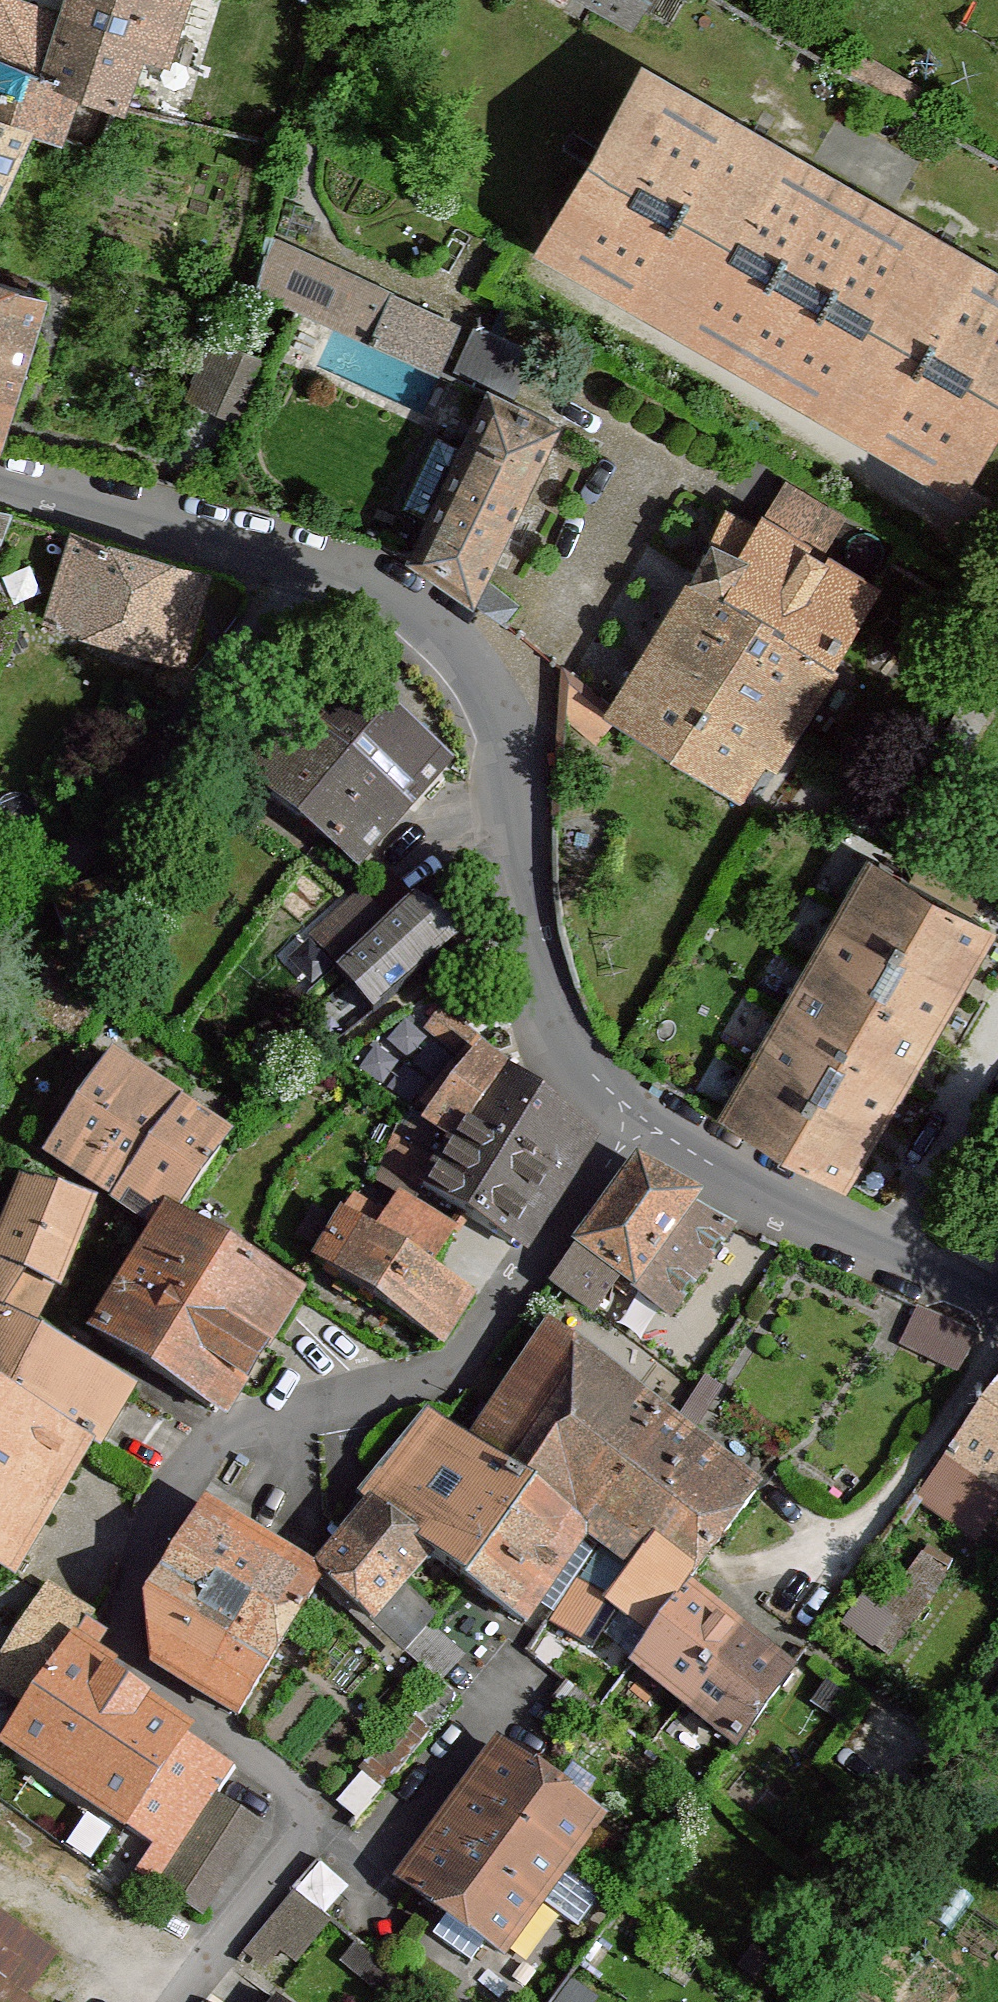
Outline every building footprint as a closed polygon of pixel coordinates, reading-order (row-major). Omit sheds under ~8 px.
[(43,0),(0,0),(0,59),(45,77),(68,7),(43,0)] [(134,109),(150,59),(174,67),(196,0),(70,0),(68,7),(45,77),(80,90),(134,109)] [(633,34),(650,0),(575,0),(633,34)] [(538,233),(954,475),(997,400),(997,257),(644,51),(538,233)] [(32,129),(62,140),(80,90),(45,77),(0,59),(0,115),(32,129)] [(32,129),(0,115),(0,199),(32,129)] [(272,236),(252,279),(435,363),(455,319),(272,236)] [(42,299),(0,286),(0,439),(42,299)] [(471,319),(453,365),(517,390),(535,344),(471,319)] [(209,343),(187,398),(234,417),(256,362),(209,343)] [(485,383),(408,549),(469,592),(552,413),(485,383)] [(813,563),(837,522),(784,490),(759,530),(813,563)] [(70,525),(42,617),(171,656),(199,565),(70,525)] [(832,661),(871,599),(813,563),(759,530),(746,552),(720,537),(695,577),(832,661)] [(695,577),(612,714),(729,785),(750,751),(769,763),(832,661),(695,577)] [(358,869),(447,765),(334,667),(244,770),(358,869)] [(873,851),(722,1114),(838,1181),(990,919),(873,851)] [(371,1003),(460,942),(399,854),(310,915),(371,1003)] [(478,1050),(421,1120),(456,1140),(504,1069),(478,1050)] [(107,1051),(38,1155),(150,1229),(162,1210),(174,1218),(230,1134),(107,1051)] [(456,1140),(427,1184),(513,1244),(584,1133),(504,1069),(456,1140)] [(633,1168),(552,1281),(591,1314),(614,1278),(669,1317),(732,1226),(633,1168)] [(14,1180),(0,1216),(0,1268),(40,1285),(50,1290),(82,1202),(14,1180)] [(455,1230),(397,1192),(371,1231),(430,1269),(455,1230)] [(150,1229),(90,1328),(221,1408),(293,1291),(174,1218),(162,1210),(150,1229)] [(343,1214),(312,1261),(437,1344),(468,1296),(430,1269),(371,1231),(343,1214)] [(0,1268),(0,1317),(19,1327),(40,1285),(0,1268)] [(910,1344),(973,1360),(983,1321),(920,1305),(910,1344)] [(0,1317),(0,1393),(81,1442),(79,1446),(88,1451),(125,1386),(19,1327),(0,1317)] [(551,1334),(470,1452),(583,1532),(633,1568),(608,1599),(651,1631),(685,1587),(757,1488),(551,1334)] [(3,1580),(79,1446),(81,1442),(0,1393),(0,1578),(3,1580)] [(925,1500),(972,1533),(997,1496),(997,1393),(925,1500)] [(427,1549),(521,1620),(583,1532),(470,1452),(426,1416),(375,1477),(358,1496),(370,1505),(427,1549)] [(370,1505),(318,1573),(369,1616),(394,1587),(427,1549),(370,1505)] [(315,1586),(199,1517),(150,1602),(160,1667),(239,1713),(315,1586)] [(931,1537),(853,1621),(883,1647),(960,1564),(931,1537)] [(0,1661),(0,1685),(29,1703),(83,1619),(87,1613),(47,1587),(0,1661)] [(394,1587),(369,1616),(405,1648),(430,1620),(394,1587)] [(651,1631),(630,1658),(735,1742),(783,1672),(685,1587),(651,1631)] [(29,1703),(1,1746),(124,1827),(184,1735),(80,1667),(102,1632),(83,1619),(29,1703)] [(235,1768),(184,1735),(124,1827),(155,1847),(139,1872),(159,1885),(215,1799),(235,1768)] [(504,1747),(404,1886),(501,1956),(602,1817),(504,1747)] [(159,1885),(200,1911),(254,1823),(215,1799),(159,1885)] [(295,1895),(247,1950),(279,1977),(327,1922),(295,1895)] [(26,2001),(58,1957),(0,1914),(0,2001),(27,2001),(26,2001)]
